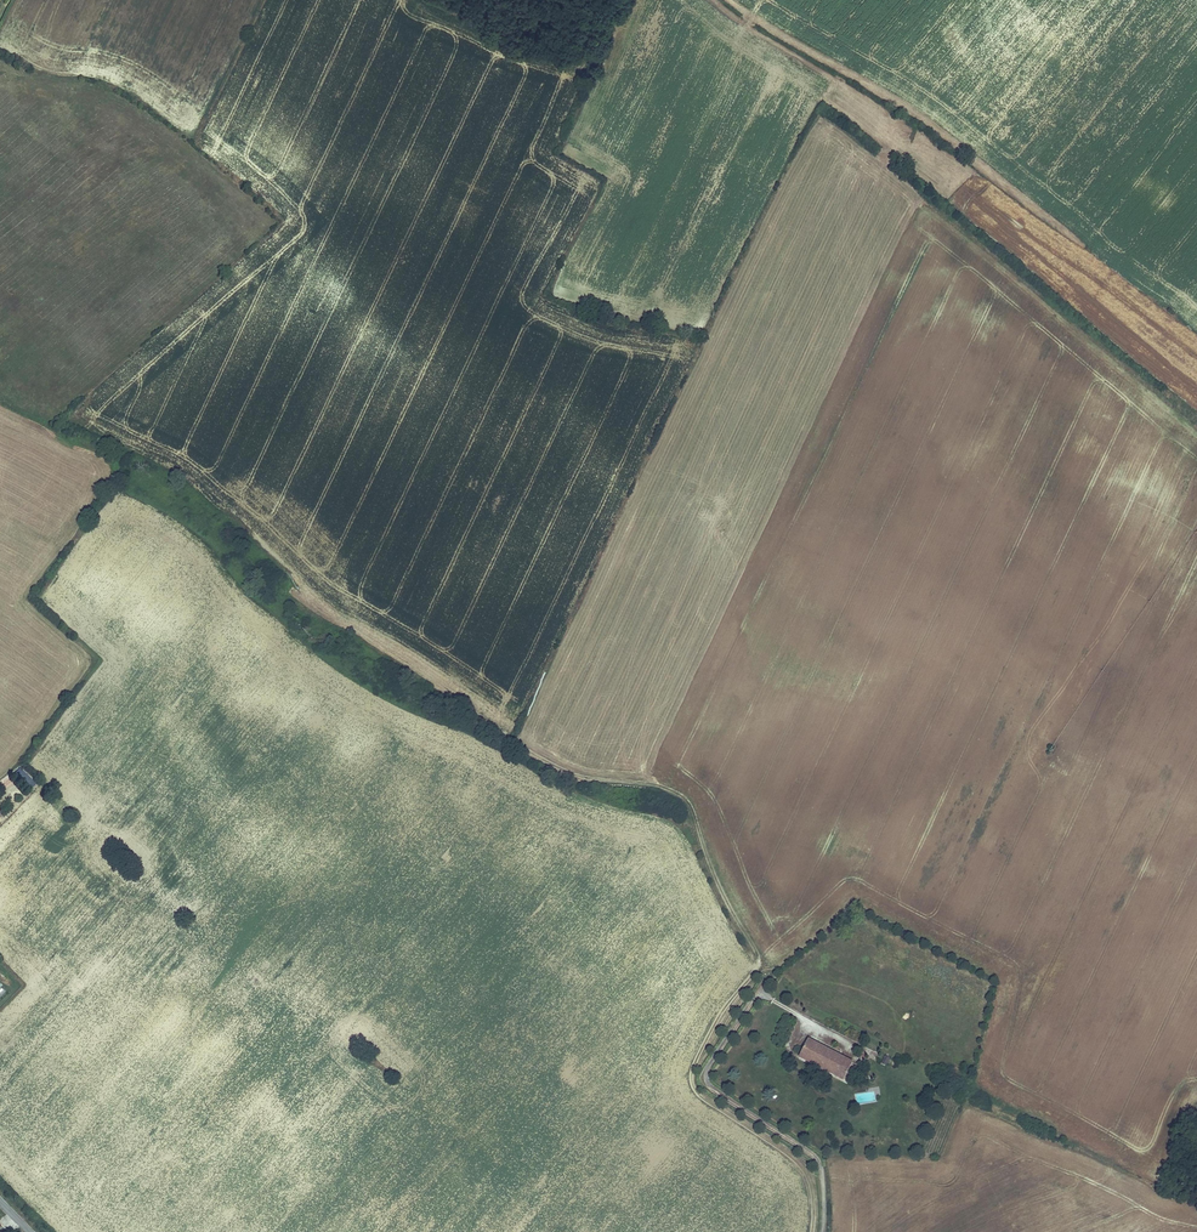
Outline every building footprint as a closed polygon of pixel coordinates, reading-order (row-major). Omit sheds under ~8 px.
[(803,1060),(813,1064),(820,1046),(802,1038),(798,1049),(807,1052),(803,1060)] [(850,1059),(820,1046),(813,1064),(843,1077),(850,1059)] [(807,1052),(798,1049),(795,1057),(803,1060),(807,1052)] [(881,1063),(886,1065),(890,1058),(885,1055),(881,1063)]
